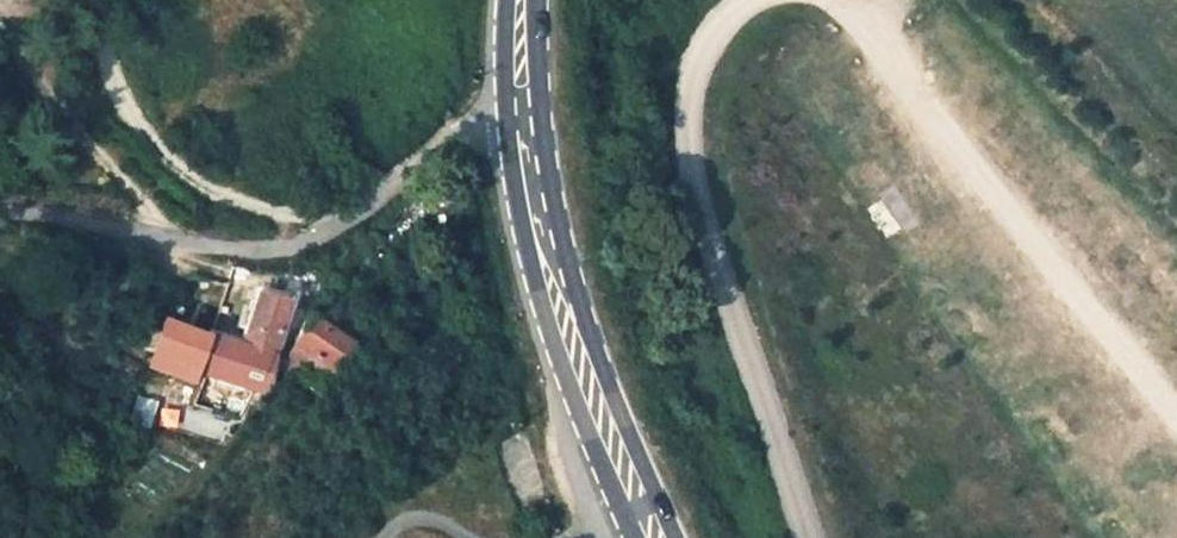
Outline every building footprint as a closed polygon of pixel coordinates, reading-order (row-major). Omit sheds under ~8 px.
[(0,237),(0,252),(13,257),(19,243),(0,237)] [(285,299),(254,292),(236,349),(239,350),(268,359),(285,299)] [(187,300),(175,295),(164,324),(176,328),(187,300)] [(347,347),(308,318),(277,365),(316,393),(347,347)] [(176,328),(164,324),(152,357),(197,371),(206,338),(176,328)] [(226,345),(206,338),(197,371),(215,377),(226,345)] [(268,359),(239,350),(229,381),(259,391),(268,359)] [(197,371),(152,357),(145,375),(190,391),(197,371)] [(1136,511),(1105,532),(1109,537),(1154,537),(1136,511)]
